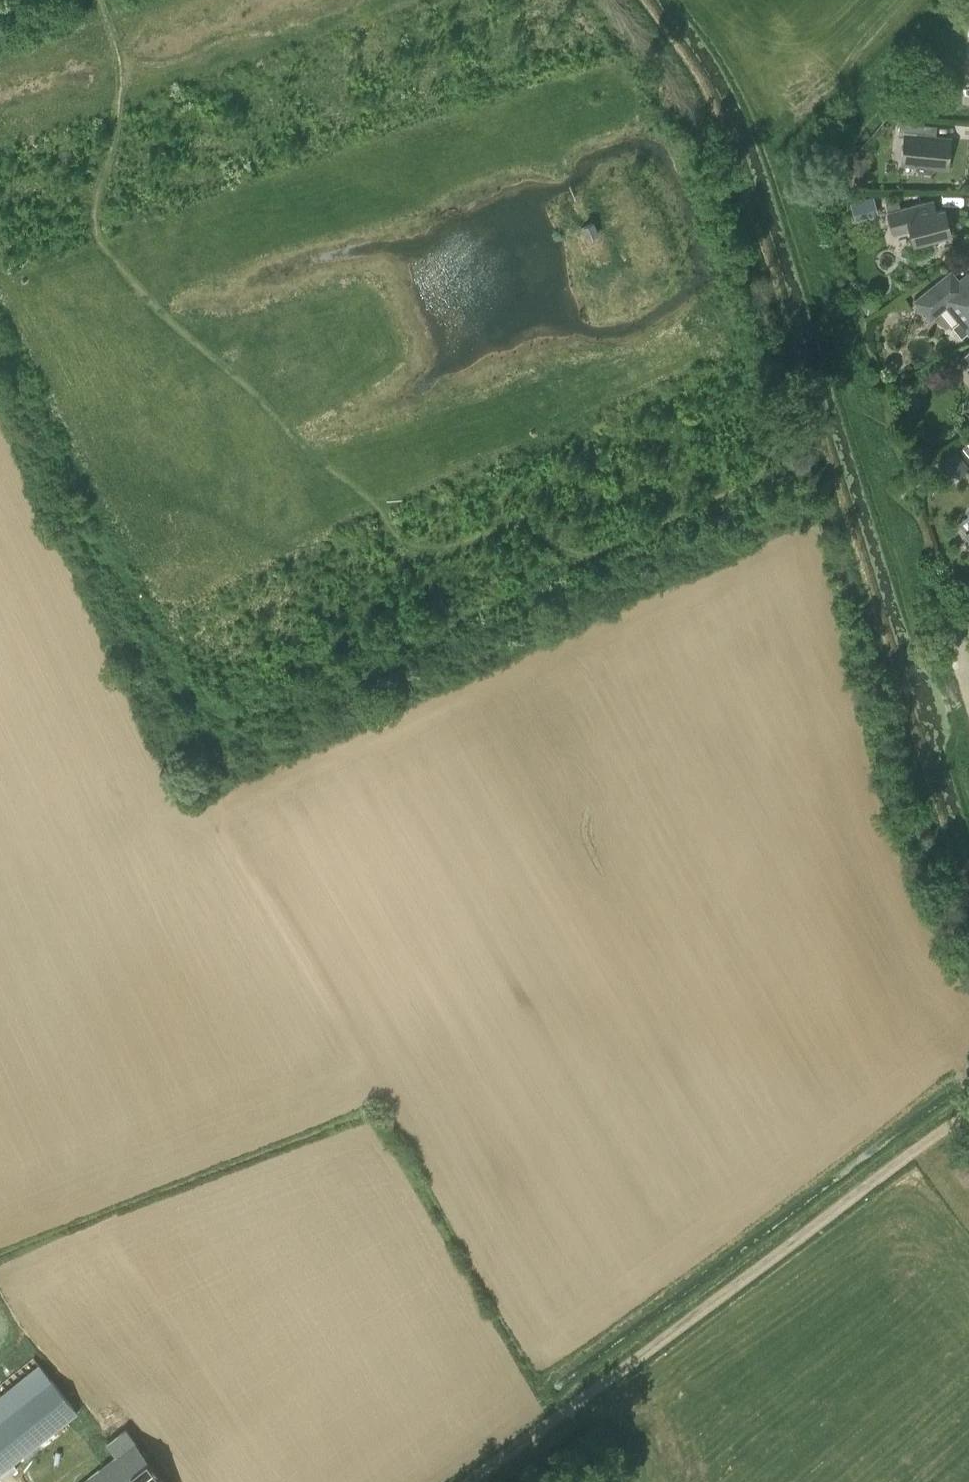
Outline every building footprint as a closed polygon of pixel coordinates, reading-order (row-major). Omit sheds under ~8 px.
[(936,138),(937,126),(900,123),(899,136),(905,136),(902,163),(916,164),(916,168),(918,171),(931,172),(933,170),(934,166),(947,167),(950,139),(936,138)] [(867,186),(868,174),(851,172),(850,184),(867,186)] [(935,211),(932,199),(888,212),(894,235),(910,230),(914,243),(951,233),(944,209),(935,211)] [(582,228),(595,261),(608,256),(595,222),(582,228)] [(968,275),(960,282),(951,272),(917,301),(931,318),(946,305),(959,321),(952,327),(962,338),(968,332),(968,275)] [(960,359),(968,368),(968,351),(960,359)] [(942,464),(954,479),(968,468),(957,453),(942,464)] [(0,1420),(0,1478),(3,1481),(17,1469),(13,1464),(47,1438),(76,1414),(50,1381),(20,1404),(0,1420)] [(83,1481),(168,1481),(125,1429),(106,1444),(115,1456),(83,1481)]
